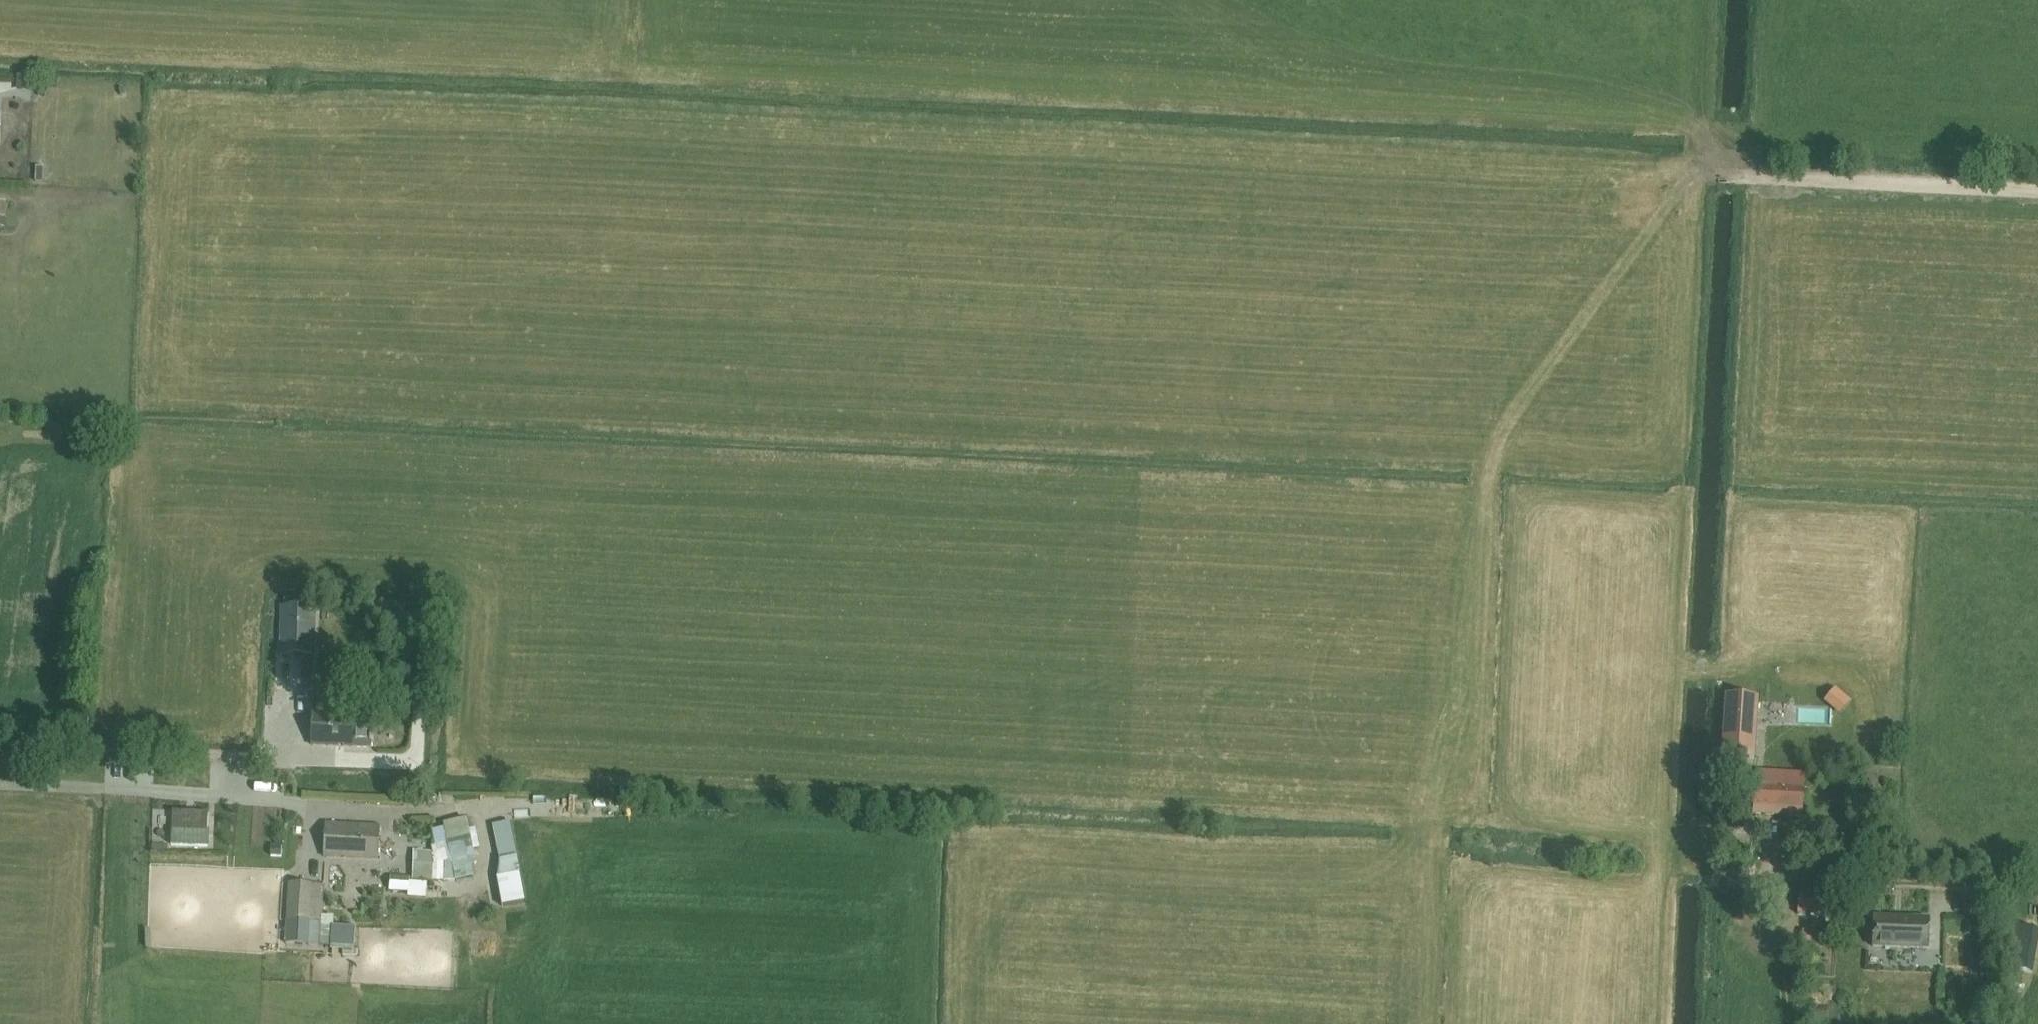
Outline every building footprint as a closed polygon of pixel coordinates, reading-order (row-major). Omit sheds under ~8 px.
[(315,608),(281,607),(279,655),(314,656),(315,608)] [(1755,765),(1758,714),(1759,698),(1724,696),(1720,762),(1755,765)] [(311,746),(370,748),(371,711),(342,710),(342,712),(312,712),(311,746)] [(1802,817),(1805,774),(1756,770),(1753,814),(1802,817)] [(413,851),(412,880),(444,880),(443,870),(474,865),(468,829),(474,828),(473,819),(444,824),(447,847),(433,846),(432,851),(413,851)] [(323,857),(378,860),(380,826),(325,823),(323,857)] [(390,873),(389,890),(409,892),(411,875),(390,873)] [(324,885),(289,882),(285,944),(321,947),(324,885)] [(1927,952),(1928,921),(1911,920),(1875,919),(1874,945),(1910,946),(1909,952),(1927,952)] [(2037,935),(2037,929),(2012,925),(2006,968),(2032,973),(2037,935)] [(354,948),(355,928),(332,928),(332,948),(354,948)]
